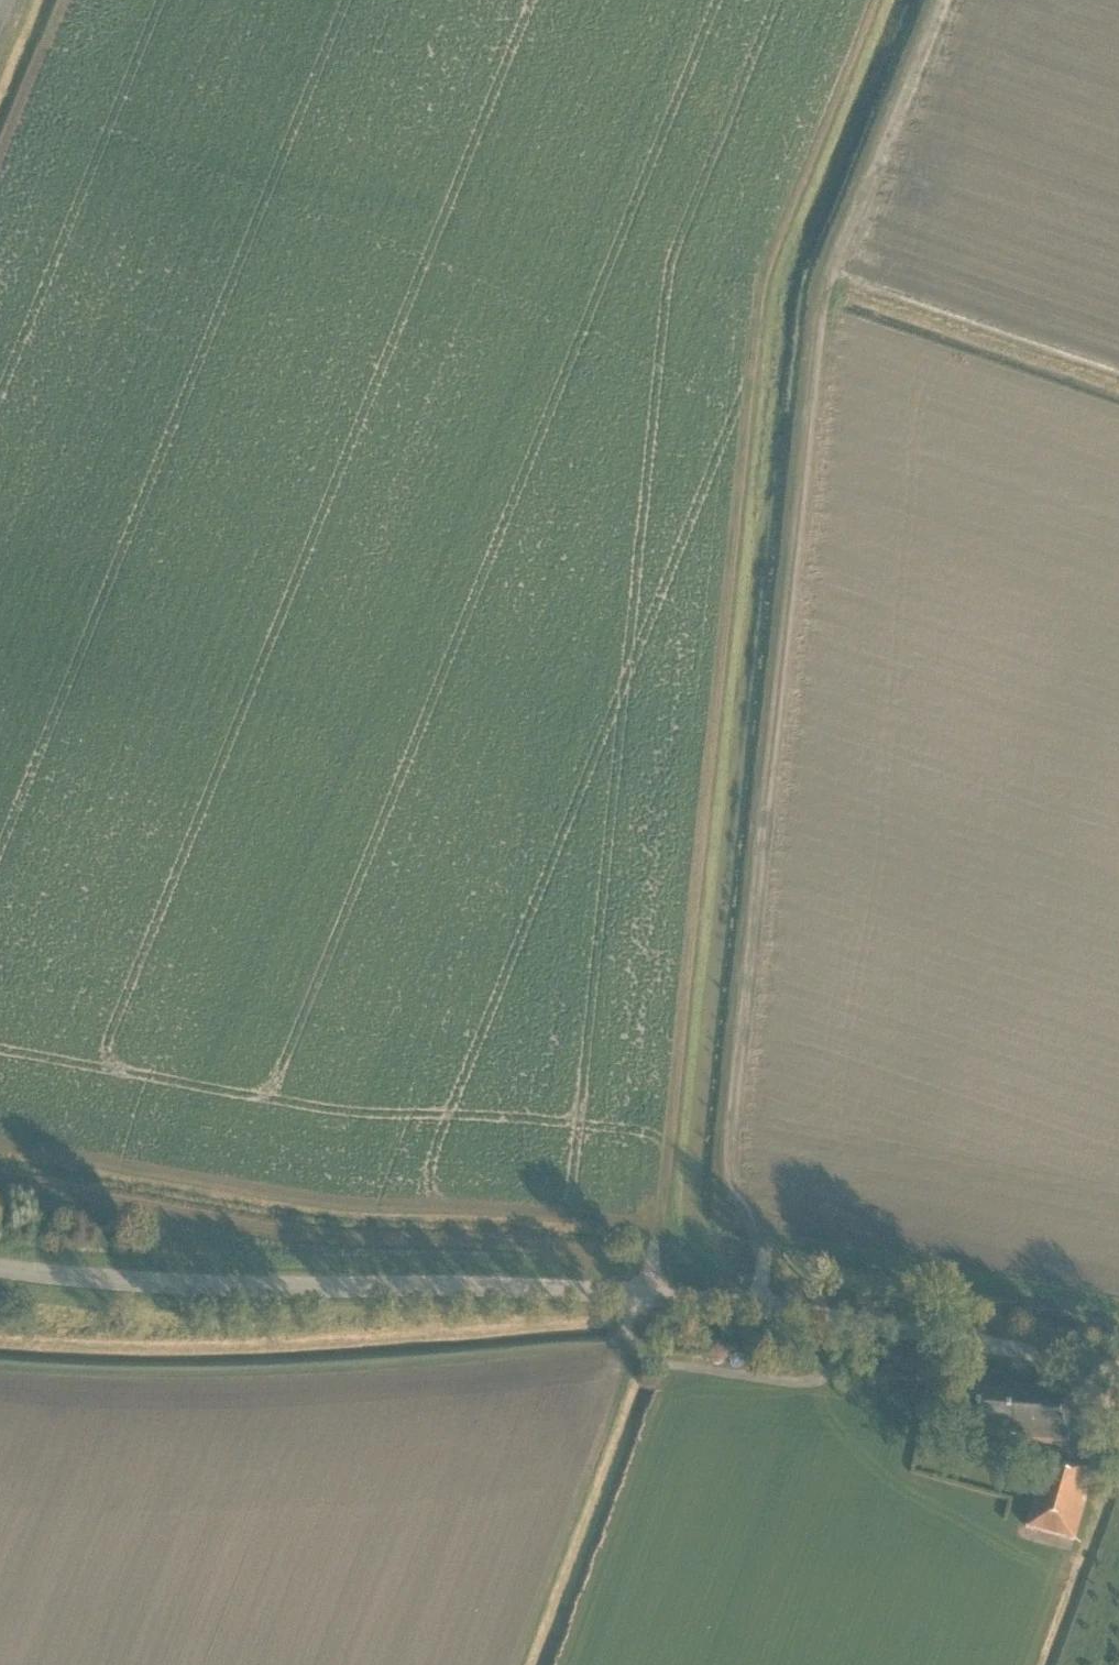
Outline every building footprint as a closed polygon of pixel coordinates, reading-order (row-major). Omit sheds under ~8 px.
[(1070,1447),(1070,1446),(1075,1393),(1003,1387),(1003,1393),(973,1391),(970,1432),(1011,1435),(1011,1436),(1027,1437),(1027,1443),(1070,1447)] [(1093,1476),(1043,1462),(1025,1527),(1076,1541),(1093,1476)]
